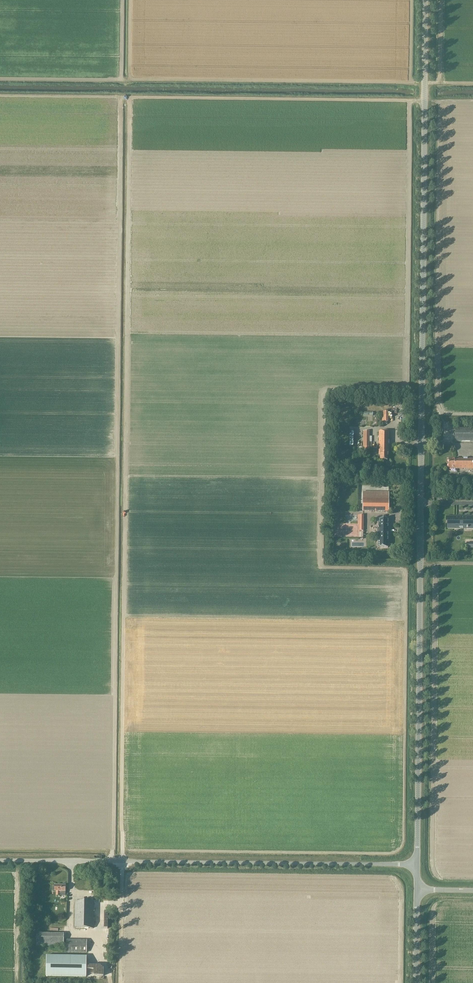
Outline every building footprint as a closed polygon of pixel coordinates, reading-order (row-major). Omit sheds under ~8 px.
[(455,441),(472,441),(472,429),(455,429),(455,441)] [(363,447),(369,447),(372,447),(372,443),(369,443),(369,431),(363,431),(363,447)] [(389,453),(389,431),(379,431),(379,455),(380,455),(380,461),(383,461),(383,460),(387,460),(387,453),(389,453)] [(448,458),(448,468),(472,469),(472,459),(448,458)] [(388,511),(388,499),(388,492),(363,492),(363,511),(388,511)] [(349,523),(349,519),(352,519),(353,514),(350,514),(350,512),(344,512),(344,523),(349,523)] [(448,518),(447,528),(459,528),(463,528),(466,528),(467,528),(472,528),(472,518),(448,518)] [(388,519),(378,519),(378,528),(377,528),(377,529),(377,532),(378,532),(378,547),(388,547),(388,519)] [(54,890),(54,891),(56,891),(56,895),(60,895),(60,891),(65,891),(65,885),(54,885),(54,886),(53,885),(52,890),(54,890)] [(93,928),(93,902),(75,901),(75,928),(93,928)] [(64,946),(64,933),(36,933),(36,946),(64,946)] [(87,953),(87,939),(67,939),(66,952),(87,953)] [(87,956),(46,956),(46,976),(86,977),(87,956)]
